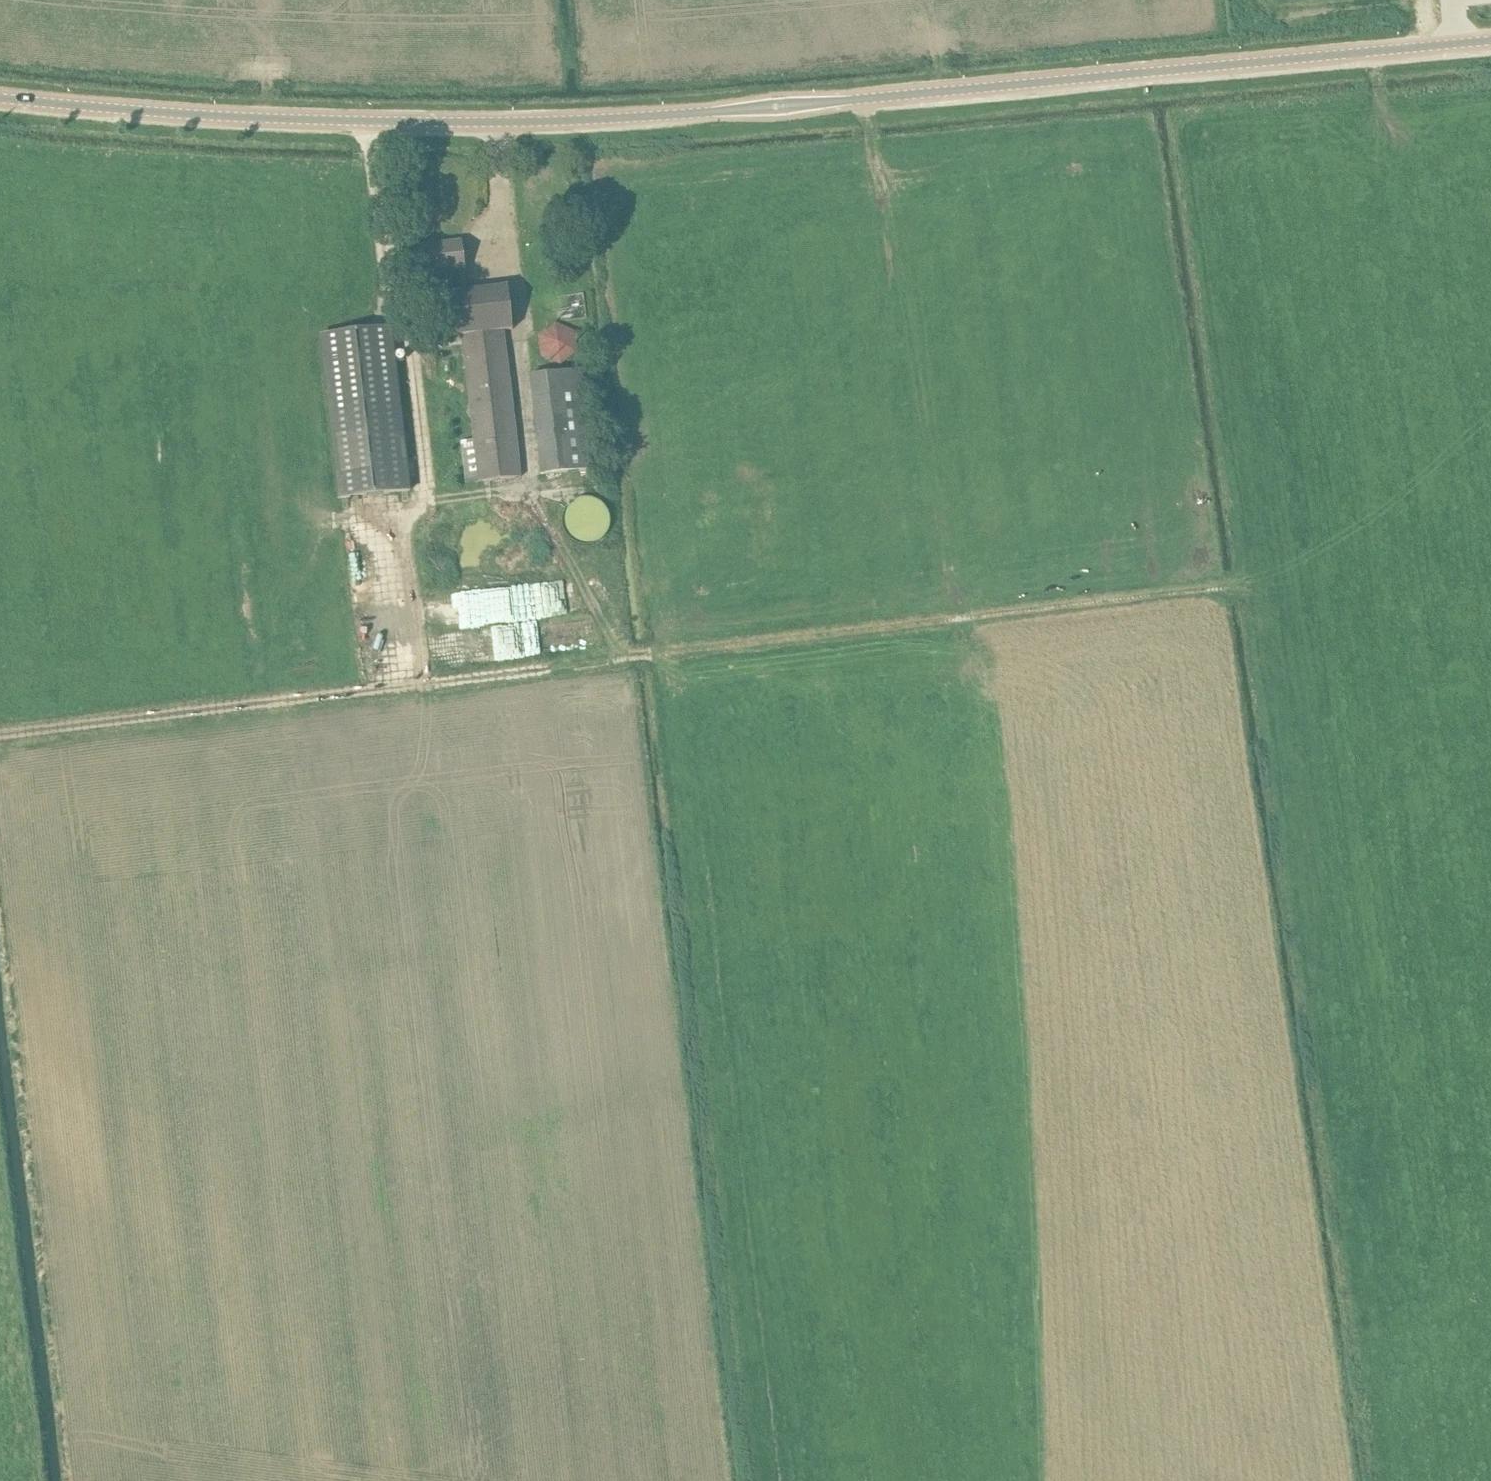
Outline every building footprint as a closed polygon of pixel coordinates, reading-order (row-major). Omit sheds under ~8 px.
[(412,247),(415,267),(416,278),(446,275),(446,282),(434,283),(435,295),(448,294),(453,337),(462,336),(474,441),(461,442),(465,481),(521,475),(504,331),(512,330),(507,286),(466,291),(461,241),(412,247)] [(576,324),(536,332),(542,362),(583,354),(576,324)] [(320,336),(322,356),(338,498),(410,490),(391,328),(320,336)] [(583,368),(528,375),(540,475),(595,468),(583,368)] [(593,508),(594,504),(593,500),(592,496),(588,490),(582,486),(575,484),(568,485),(564,487),(561,490),(556,496),(554,503),(555,507),(556,511),(559,517),(565,521),(573,524),(577,523),(581,522),(587,519),(589,516),(592,512),(593,508)] [(575,611),(573,581),(508,585),(509,603),(526,602),(527,615),(548,614),(548,613),(575,611)] [(545,650),(570,649),(570,633),(566,633),(566,624),(544,625),(545,650)]
